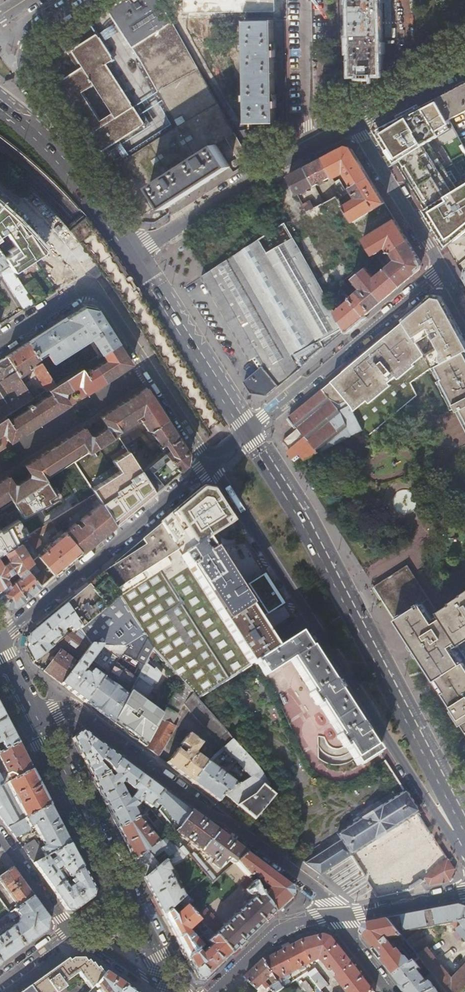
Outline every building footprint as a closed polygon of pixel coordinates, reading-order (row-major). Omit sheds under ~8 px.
[(131,50),(170,26),(153,0),(131,0),(108,14),(131,50)] [(281,18),(281,0),(199,0),(200,19),(281,18)] [(376,77),(376,75),(380,75),(380,51),(380,46),(380,44),(380,25),(379,0),(351,0),(352,38),(349,38),(349,45),(352,45),(353,75),(356,75),(356,78),(376,77)] [(246,95),(247,101),(247,123),(274,122),(274,107),(277,107),(277,100),(274,100),(273,56),(276,56),(276,49),(273,49),(273,20),(245,21),(245,45),(245,52),(246,95)] [(206,85),(170,26),(131,50),(171,113),(201,94),(198,90),(206,85)] [(113,61),(97,36),(73,51),(83,68),(54,86),(97,155),(144,125),(106,65),(113,61)] [(325,88),(327,87),(335,87),(335,76),(327,76),(324,76),(325,88)] [(376,92),(376,77),(356,78),(357,92),(376,92)] [(438,99),(450,120),(464,112),(464,84),(438,99)] [(171,113),(172,115),(210,91),(206,85),(198,90),(201,94),(171,113)] [(172,115),(175,120),(214,96),(210,91),(172,115)] [(107,170),(137,218),(161,204),(150,185),(216,144),(225,138),(237,157),(248,151),(238,135),(214,96),(175,120),(179,126),(107,170)] [(438,99),(380,127),(378,135),(394,160),(399,156),(431,210),(426,213),(443,242),(450,237),(453,242),(464,231),(464,149),(450,120),(438,99)] [(150,185),(161,204),(164,208),(230,167),(216,144),(150,185)] [(345,146),(322,158),(332,176),(335,181),(336,180),(335,177),(344,172),(348,178),(348,179),(351,184),(339,190),(341,193),(368,176),(352,148),(345,146)] [(322,158),(305,167),(315,185),(319,183),(320,184),(321,183),(321,184),(327,181),(327,179),(332,176),(322,158)] [(305,167),(288,176),(298,194),(303,192),(304,193),(304,192),(305,193),(310,190),(310,188),(315,185),(305,167)] [(341,193),(337,196),(338,198),(348,192),(348,191),(351,190),(356,199),(350,202),(344,205),(344,204),(342,205),(352,222),(384,202),(368,176),(341,193)] [(331,192),(321,197),(324,203),(334,197),(331,192)] [(303,204),(307,212),(324,203),(321,197),(312,203),(311,200),(303,204)] [(4,208),(0,212),(0,254),(6,263),(8,266),(11,272),(32,258),(47,250),(34,235),(28,229),(20,223),(4,208)] [(395,219),(364,239),(363,239),(373,255),(378,259),(380,258),(376,253),(380,251),(379,250),(385,246),(388,251),(387,251),(388,253),(390,252),(408,241),(395,219)] [(285,222),(235,254),(247,276),(283,340),(299,369),(346,330),(335,311),(328,299),(326,295),(296,241),(285,222)] [(421,261),(408,241),(390,252),(391,253),(391,252),(396,259),(388,266),(380,257),(380,258),(378,259),(385,267),(400,285),(420,269),(421,261)] [(250,394),(267,396),(276,388),(299,369),(283,340),(247,276),(235,254),(201,276),(214,297),(223,312),(228,320),(239,338),(253,360),(254,362),(259,370),(257,371),(243,383),(250,394)] [(32,258),(11,272),(32,303),(44,295),(41,291),(37,285),(36,286),(33,281),(42,274),(32,258)] [(382,300),(400,285),(385,267),(384,268),(384,269),(379,273),(380,275),(376,278),(374,277),(373,275),(363,263),(357,269),(382,300)] [(8,266),(0,271),(0,275),(22,309),(32,303),(11,272),(8,266)] [(382,300),(357,269),(350,275),(359,286),(361,287),(361,290),(358,293),(356,292),(351,297),(350,296),(349,296),(350,297),(364,315),(382,300)] [(404,321),(404,322),(434,367),(436,366),(464,352),(464,351),(464,343),(441,297),(434,296),(404,321)] [(346,330),(364,315),(350,297),(349,298),(350,298),(349,299),(350,300),(335,311),(346,330)] [(90,338),(101,354),(117,344),(95,309),(82,307),(27,342),(38,359),(46,353),(52,362),(90,338)] [(404,322),(322,390),(329,399),(339,405),(347,401),(352,407),(354,412),(363,429),(367,437),(417,395),(411,383),(428,371),(434,367),(404,322)] [(6,356),(19,376),(30,369),(29,367),(31,366),(32,364),(32,362),(35,360),(37,363),(39,361),(38,359),(27,342),(6,356)] [(80,368),(63,379),(70,389),(75,385),(80,386),(85,393),(119,372),(130,365),(117,344),(101,354),(105,361),(90,370),(89,368),(83,372),(80,368)] [(436,366),(443,380),(442,381),(463,423),(464,426),(464,354),(464,352),(436,366)] [(5,417),(26,403),(33,398),(19,376),(6,356),(0,360),(0,377),(2,380),(0,381),(0,420),(5,417)] [(96,357),(87,363),(89,366),(98,360),(96,357)] [(45,391),(47,390),(54,385),(41,365),(32,371),(45,391)] [(27,406),(38,423),(68,404),(63,397),(64,393),(70,389),(63,379),(54,385),(47,390),(49,394),(43,398),(41,397),(38,399),(39,400),(30,406),(29,405),(27,406)] [(97,432),(104,442),(116,435),(115,433),(134,420),(133,418),(139,414),(142,418),(139,420),(146,431),(148,430),(165,419),(145,387),(100,417),(104,424),(103,428),(97,432)] [(321,390),(288,417),(305,437),(310,442),(329,432),(346,423),(352,434),(363,429),(354,412),(352,407),(347,401),(339,405),(329,399),(322,390),(321,390)] [(4,435),(8,442),(38,423),(27,406),(26,406),(27,408),(7,421),(5,417),(0,420),(0,434),(4,435)] [(186,452),(165,419),(148,430),(149,431),(150,431),(158,443),(154,442),(151,444),(142,433),(139,435),(154,454),(160,449),(162,452),(178,471),(184,465),(186,452)] [(329,432),(335,444),(352,434),(346,423),(329,432)] [(53,447),(63,462),(84,449),(86,453),(104,442),(97,432),(91,436),(87,435),(83,428),(53,447)] [(139,435),(142,433),(139,429),(119,441),(122,446),(139,435)] [(310,442),(319,452),(335,444),(329,432),(310,442)] [(305,437),(287,453),(295,465),(319,452),(310,442),(305,437)] [(140,444),(128,452),(134,461),(146,453),(140,444)] [(27,478),(22,481),(28,491),(40,483),(45,480),(42,476),(63,462),(53,447),(24,465),(28,473),(27,478)] [(153,491),(178,471),(162,452),(140,471),(153,491)] [(8,497),(11,502),(18,497),(28,491),(22,481),(16,485),(11,483),(7,476),(0,480),(0,502),(8,497)] [(313,492),(317,489),(313,482),(308,485),(313,492)] [(2,519),(3,521),(14,515),(19,523),(52,501),(40,483),(28,491),(18,497),(11,502),(0,508),(0,520),(2,519)] [(94,494),(52,520),(56,524),(96,498),(94,494)] [(74,522),(63,532),(80,552),(113,524),(99,503),(79,519),(78,518),(75,520),(79,525),(78,526),(74,522)] [(23,538),(32,549),(40,543),(35,537),(56,524),(52,520),(23,538)] [(238,672),(250,665),(182,556),(181,555),(161,524),(114,563),(115,564),(103,572),(118,597),(142,634),(152,650),(181,682),(197,700),(238,672)] [(7,548),(23,538),(14,525),(0,534),(0,553),(7,548)] [(44,563),(54,574),(80,552),(63,532),(54,539),(50,534),(47,536),(51,541),(36,554),(37,555),(44,563)] [(6,581),(15,573),(37,555),(36,554),(32,549),(23,538),(7,548),(0,553),(0,586),(6,581)] [(250,665),(253,663),(276,648),(207,540),(181,555),(182,556),(250,665)] [(0,586),(0,602),(2,605),(8,606),(14,607),(48,579),(40,571),(38,573),(37,571),(35,573),(32,570),(35,567),(37,569),(44,563),(37,555),(15,573),(18,577),(9,585),(6,581),(0,586)] [(456,642),(437,612),(407,565),(375,587),(400,626),(426,667),(448,701),(464,728),(464,655),(456,642)] [(79,628),(118,597),(103,572),(79,592),(64,605),(79,628)] [(449,601),(450,603),(437,612),(456,642),(464,636),(464,591),(449,601)] [(118,597),(79,628),(90,645),(123,648),(142,634),(118,597)] [(72,632),(79,628),(64,605),(27,636),(24,649),(32,663),(49,650),(44,643),(48,640),(50,642),(53,639),(54,640),(51,643),(53,646),(58,643),(68,636),(64,630),(64,628),(63,626),(66,624),(72,632)] [(80,659),(90,645),(79,628),(72,632),(68,636),(58,643),(80,659)] [(147,658),(152,650),(142,634),(123,648),(127,648),(85,703),(113,723),(147,658)] [(256,665),(264,677),(266,677),(290,661),(311,693),(309,694),(317,707),(319,705),(338,735),(336,737),(344,749),(346,748),(357,766),(360,764),(361,765),(376,755),(375,754),(379,752),(311,647),(308,648),(299,634),(276,648),(253,663),(255,666),(256,665)] [(123,648),(90,645),(80,659),(76,663),(61,685),(85,703),(127,648),(123,648)] [(59,651),(44,671),(61,685),(76,663),(59,651)] [(113,723),(145,747),(162,716),(139,704),(142,700),(145,701),(149,694),(145,692),(149,684),(152,686),(160,673),(147,658),(113,723)] [(226,733),(216,721),(197,700),(181,682),(162,716),(145,747),(158,756),(177,723),(174,720),(184,704),(217,741),(226,733)] [(18,743),(0,709),(0,753),(18,743)] [(119,760),(81,731),(71,739),(93,782),(110,773),(119,760)] [(166,762),(192,782),(207,762),(194,753),(201,743),(188,734),(180,744),(185,748),(181,753),(176,749),(166,762)] [(251,777),(260,771),(231,739),(218,752),(215,754),(207,762),(192,782),(218,802),(224,793),(237,785),(209,764),(225,749),(251,777)] [(18,743),(0,753),(0,761),(5,772),(10,781),(32,770),(18,743)] [(131,788),(141,775),(119,760),(110,773),(93,782),(106,805),(125,795),(119,784),(122,782),(131,788)] [(32,770),(10,781),(3,785),(0,786),(0,817),(7,827),(50,805),(32,770)] [(224,793),(261,825),(280,803),(274,798),(275,796),(265,789),(270,786),(260,771),(251,777),(237,785),(224,793)] [(10,781),(5,772),(0,775),(0,779),(3,785),(10,781)] [(154,802),(162,791),(141,775),(131,788),(135,792),(134,794),(130,799),(137,805),(138,804),(141,801),(147,806),(146,809),(148,810),(149,809),(154,802)] [(118,828),(138,818),(140,817),(136,810),(134,811),(133,809),(137,805),(130,799),(134,794),(129,791),(127,794),(125,795),(106,805),(118,828)] [(174,832),(189,811),(162,791),(154,802),(149,809),(163,826),(157,831),(163,838),(167,841),(167,840),(170,836),(167,834),(171,829),(174,832)] [(417,812),(404,791),(338,834),(343,841),(307,865),(322,875),(352,855),(417,812)] [(70,844),(50,805),(7,827),(15,838),(30,830),(30,827),(34,825),(42,840),(37,843),(34,839),(21,847),(33,863),(70,844)] [(190,844),(200,851),(217,832),(189,811),(174,832),(188,843),(187,845),(188,846),(190,844)] [(134,860),(158,842),(150,833),(147,829),(149,827),(144,820),(141,822),(138,818),(118,828),(134,860)] [(235,861),(245,852),(217,832),(200,851),(209,858),(207,860),(209,862),(211,860),(213,861),(211,863),(218,869),(228,860),(232,863),(235,861)] [(177,849),(181,846),(170,836),(167,840),(167,841),(177,849)] [(134,860),(144,878),(161,864),(159,862),(156,863),(152,857),(162,850),(168,857),(177,849),(167,841),(163,838),(158,842),(134,860)] [(83,868),(70,844),(33,863),(52,890),(63,881),(59,876),(55,870),(59,868),(60,870),(62,868),(65,872),(69,877),(71,876),(83,868)] [(144,878),(163,915),(170,909),(172,907),(178,902),(181,899),(184,896),(180,889),(178,890),(173,881),(176,880),(173,874),(170,875),(168,872),(170,871),(168,866),(170,864),(174,864),(183,859),(184,855),(187,853),(181,846),(177,849),(168,857),(161,864),(144,878)] [(260,896),(274,913),(289,898),(288,885),(245,852),(235,861),(248,877),(250,875),(249,875),(251,873),(260,879),(259,880),(259,883),(258,885),(265,891),(260,896)] [(207,876),(212,881),(215,878),(196,856),(193,859),(207,876)] [(438,866),(425,878),(430,886),(450,881),(454,870),(448,859),(438,866)] [(213,935),(230,954),(274,913),(260,896),(254,883),(248,877),(235,861),(232,863),(215,878),(212,881),(197,894),(191,900),(186,895),(184,896),(181,899),(199,920),(217,903),(219,905),(246,881),(249,884),(242,891),(247,896),(250,896),(252,898),(213,935)] [(32,896),(12,868),(0,876),(0,881),(16,904),(8,909),(10,912),(32,896)] [(94,890),(83,868),(71,876),(72,879),(71,881),(72,882),(67,885),(64,881),(63,881),(52,890),(66,909),(74,911),(93,897),(94,890)] [(59,876),(63,881),(64,881),(69,877),(65,872),(59,876)] [(192,889),(186,895),(191,900),(197,894),(192,889)] [(0,935),(0,964),(47,931),(48,918),(32,896),(10,912),(7,915),(10,919),(13,919),(18,915),(19,916),(19,922),(0,935)] [(163,915),(186,959),(198,949),(206,942),(213,935),(210,932),(207,929),(202,933),(201,931),(200,932),(198,930),(194,933),(196,936),(193,937),(187,931),(195,924),(200,929),(204,925),(202,923),(199,920),(181,899),(178,902),(182,908),(176,913),(174,915),(170,909),(163,915)] [(426,965),(448,991),(464,991),(464,965),(458,971),(447,960),(431,939),(424,943),(414,930),(429,927),(431,937),(456,930),(464,941),(464,907),(460,905),(389,919),(390,919),(403,935),(417,953),(420,957),(426,965)] [(207,929),(210,932),(219,924),(211,915),(202,923),(204,925),(207,929)] [(378,954),(395,977),(420,957),(417,953),(409,958),(405,957),(399,950),(397,951),(393,946),(395,944),(393,942),(391,943),(388,939),(400,936),(400,937),(402,937),(402,936),(403,935),(390,919),(369,924),(363,936),(378,954)] [(198,949),(186,959),(186,960),(195,977),(196,979),(203,980),(230,954),(213,935),(206,942),(207,942),(206,943),(209,946),(203,951),(200,951),(198,949)] [(347,991),(373,991),(374,991),(351,962),(332,937),(326,935),(302,941),(265,959),(279,981),(271,987),(274,991),(277,991),(291,983),(288,979),(291,978),(291,976),(290,975),(306,966),(307,968),(309,968),(312,966),(312,965),(312,963),(321,959),(330,971),(333,969),(338,974),(335,977),(347,991)] [(407,991),(431,991),(436,989),(432,982),(429,984),(419,971),(426,965),(420,957),(395,977),(406,991),(407,991)] [(91,990),(105,972),(85,958),(69,958),(30,986),(34,991),(59,991),(65,988),(63,984),(79,973),(91,990)] [(265,959),(246,978),(260,991),(265,991),(266,991),(262,987),(264,985),(268,990),(271,987),(279,981),(265,959)] [(195,977),(186,960),(183,962),(191,979),(195,977)] [(323,991),(334,991),(315,969),(308,974),(323,991)] [(105,972),(91,990),(89,991),(92,991),(96,987),(99,990),(97,991),(119,991),(127,986),(105,972)]
